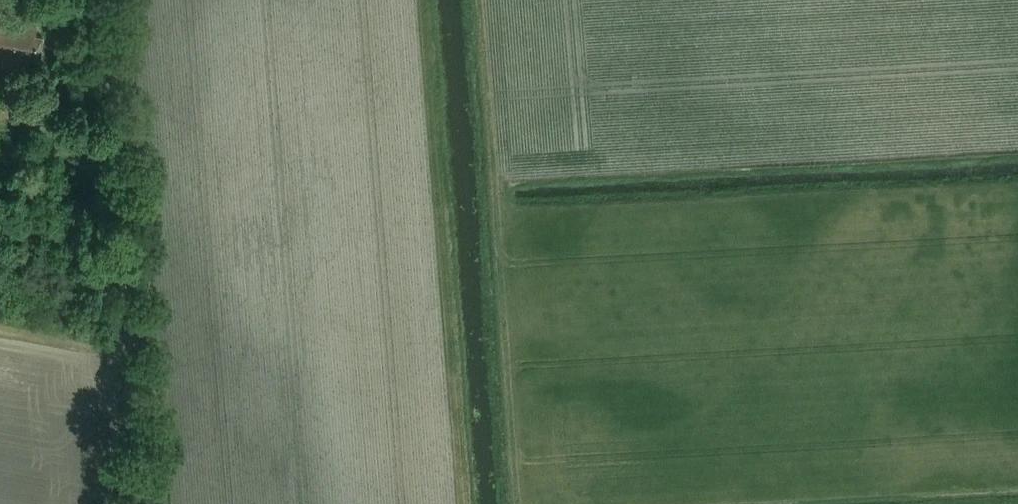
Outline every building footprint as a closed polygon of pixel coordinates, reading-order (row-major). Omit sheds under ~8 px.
[(0,13),(0,67),(17,70),(18,66),(36,69),(41,37),(35,36),(38,20),(0,13)]
